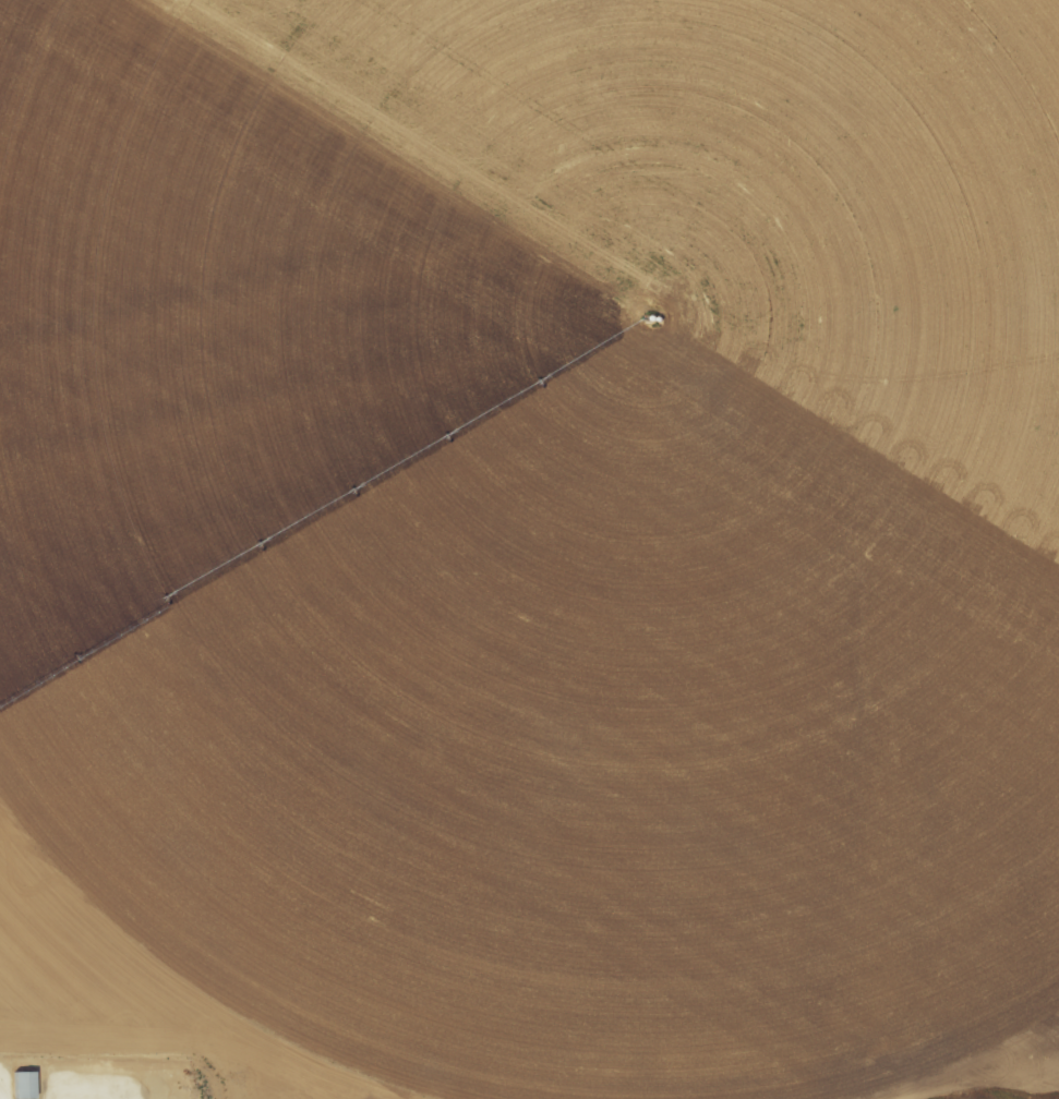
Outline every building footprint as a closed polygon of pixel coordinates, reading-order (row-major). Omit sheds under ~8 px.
[(18,1072),(18,1098),(27,1098),(39,1098),(38,1071),(18,1072)]
